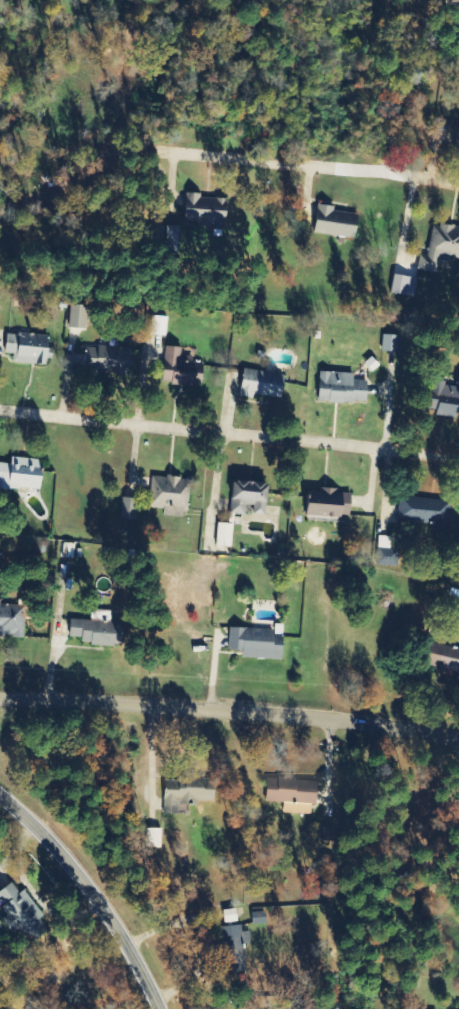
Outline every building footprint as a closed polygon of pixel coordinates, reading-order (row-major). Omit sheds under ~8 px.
[(186,225),(228,227),(230,197),(187,195),(186,225)] [(334,211),(335,206),(319,204),(315,232),(357,239),(361,215),(334,211)] [(430,228),(432,255),(419,256),(420,273),(450,272),(449,261),(458,261),(458,226),(430,228)] [(417,278),(393,275),(391,294),(415,296),(417,278)] [(88,306),(70,305),(69,328),(87,329),(88,306)] [(166,337),(168,317),(154,315),(151,335),(166,337)] [(14,354),(13,363),(50,365),(52,337),(7,334),(6,354),(14,354)] [(398,352),(399,335),(383,335),(383,351),(398,352)] [(132,373),(134,349),(87,346),(86,371),(132,373)] [(202,387),(203,371),(192,370),(193,363),(183,362),(184,348),(166,346),(162,384),(202,387)] [(254,395),(283,398),(286,374),(244,370),(242,397),(254,398),(254,395)] [(369,381),(355,381),(355,373),(319,372),(319,401),(368,403),(369,381)] [(458,419),(458,376),(457,376),(456,387),(443,385),(438,416),(458,419)] [(12,457),(12,464),(0,463),(0,488),(43,490),(44,468),(40,468),(40,459),(12,457)] [(153,476),(149,508),(165,509),(164,516),(187,518),(191,480),(153,476)] [(231,514),(247,514),(247,506),(254,506),(254,514),(268,515),(269,484),(233,482),(231,514)] [(352,491),(311,491),(311,518),(352,518),(352,491)] [(451,501),(399,498),(398,525),(450,528),(451,501)] [(399,566),(398,549),(377,549),(377,566),(399,566)] [(25,605),(1,606),(1,600),(0,600),(0,638),(25,637),(25,605)] [(123,646),(125,623),(71,619),(70,637),(83,638),(82,644),(123,646)] [(229,651),(243,651),(243,658),(283,659),(284,630),(230,628),(229,651)] [(437,646),(434,671),(449,673),(449,672),(458,674),(458,649),(437,646)] [(267,802),(318,804),(319,781),(268,779),(267,802)] [(165,815),(182,814),(181,801),(216,801),(216,780),(165,781),(165,815)] [(284,812),(312,815),(313,806),(285,803),(284,812)] [(162,848),(162,829),(147,829),(147,848),(162,848)] [(19,894),(13,884),(0,893),(0,901),(9,914),(2,919),(12,934),(20,928),(31,944),(50,931),(41,919),(44,917),(25,890),(19,894)] [(253,925),(267,922),(265,912),(251,914),(253,925)]
